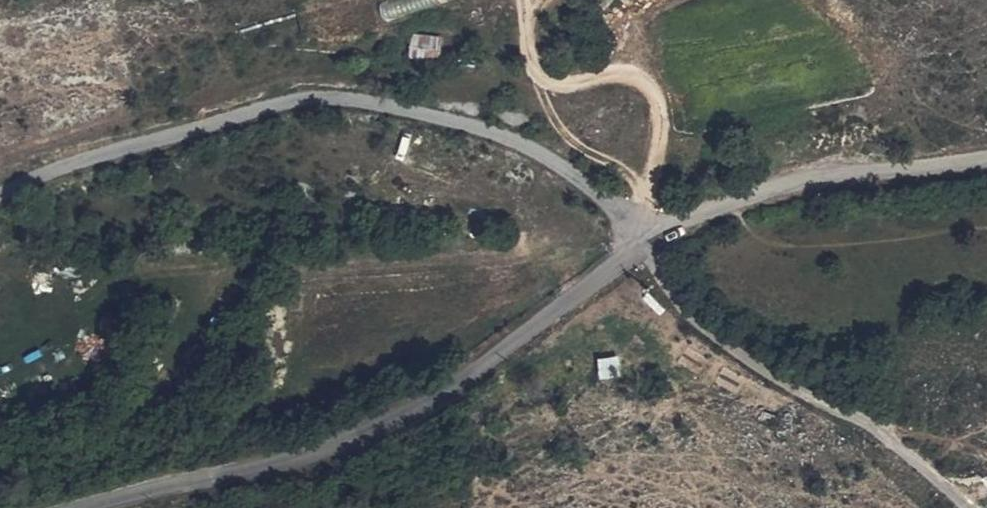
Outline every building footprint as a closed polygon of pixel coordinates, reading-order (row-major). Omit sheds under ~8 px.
[(409,35),(409,58),(440,58),(440,35),(409,35)] [(619,378),(619,357),(597,357),(598,379),(619,378)]
